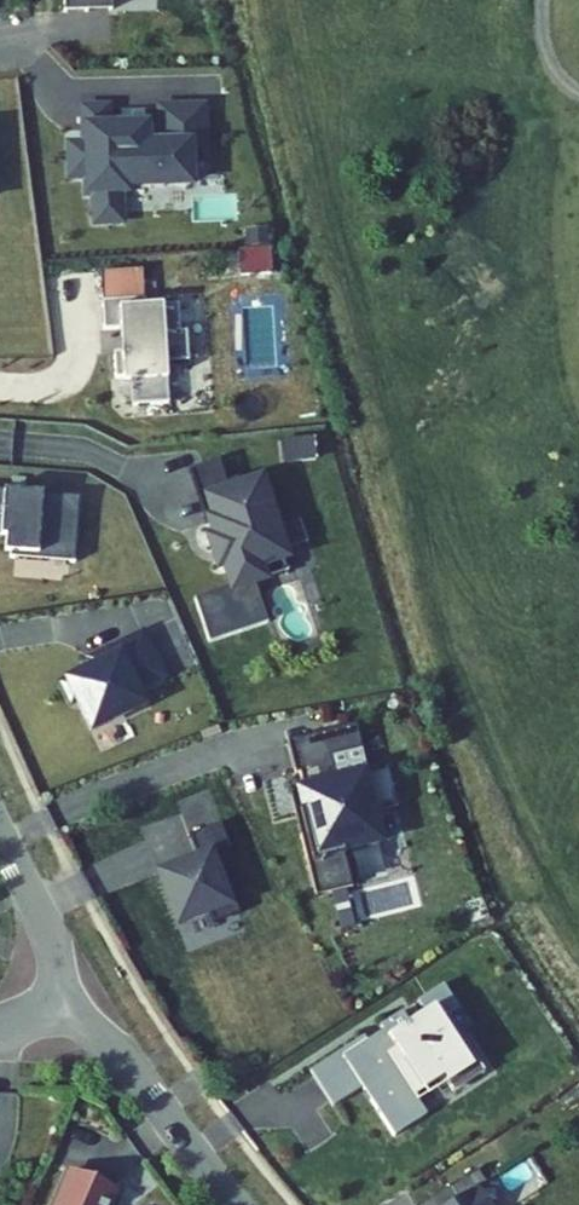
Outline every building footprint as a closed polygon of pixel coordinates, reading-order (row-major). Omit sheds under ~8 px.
[(63,11),(87,10),(86,3),(110,2),(110,0),(63,0),(63,11)] [(111,9),(110,2),(86,3),(87,10),(111,9)] [(107,107),(84,108),(88,144),(71,145),(73,175),(89,175),(90,192),(128,190),(128,184),(192,181),(190,147),(204,147),(202,104),(160,106),(161,127),(146,128),(146,123),(108,125),(107,107)] [(239,248),(240,272),(268,271),(267,247),(239,248)] [(142,271),(100,273),(101,303),(143,301),(142,271)] [(144,309),(143,301),(101,303),(102,331),(119,330),(119,341),(125,341),(126,353),(112,354),(114,380),(127,379),(129,407),(166,405),(164,366),(186,365),(185,334),(178,335),(177,307),(144,309)] [(228,483),(220,462),(189,472),(206,524),(211,522),(215,521),(205,491),(228,483)] [(242,489),(238,479),(228,483),(205,491),(215,521),(211,522),(217,539),(210,541),(220,569),(226,567),(233,588),(197,600),(212,644),(271,624),(257,583),(290,571),(283,551),(308,542),(300,520),(280,527),(271,501),(266,503),(259,483),(242,489)] [(0,493),(0,539),(11,540),(9,560),(14,560),(15,556),(69,560),(69,564),(74,565),(79,499),(0,493)] [(93,731),(145,705),(138,690),(165,676),(144,633),(98,656),(102,664),(63,684),(73,704),(78,702),(93,731)] [(362,748),(356,724),(289,741),(298,775),(302,774),(306,790),(302,792),(306,811),(302,812),(308,835),(303,836),(318,895),(355,886),(346,851),(382,841),(375,812),(399,805),(389,766),(338,779),(331,756),(362,748)] [(306,811),(302,792),(292,794),(303,836),(308,835),(302,812),(306,811)] [(229,850),(220,827),(190,839),(199,861),(159,877),(179,928),(211,916),(215,926),(240,916),(228,885),(222,887),(211,858),(229,850)] [(459,1005),(444,982),(420,998),(427,1009),(410,1020),(403,1009),(382,1022),(386,1027),(392,1037),(375,1048),(368,1038),(365,1034),(313,1069),(336,1104),(365,1085),(396,1132),(427,1112),(415,1094),(445,1075),(476,1054),(449,1012),(459,1005)] [(368,1038),(375,1048),(392,1037),(386,1027),(368,1038)] [(455,1090),(486,1069),(476,1054),(445,1075),(455,1090)] [(77,1156),(57,1204),(108,1204),(121,1174),(77,1156)] [(483,1171),(429,1204),(430,1204),(497,1204),(499,1196),(483,1171)]
